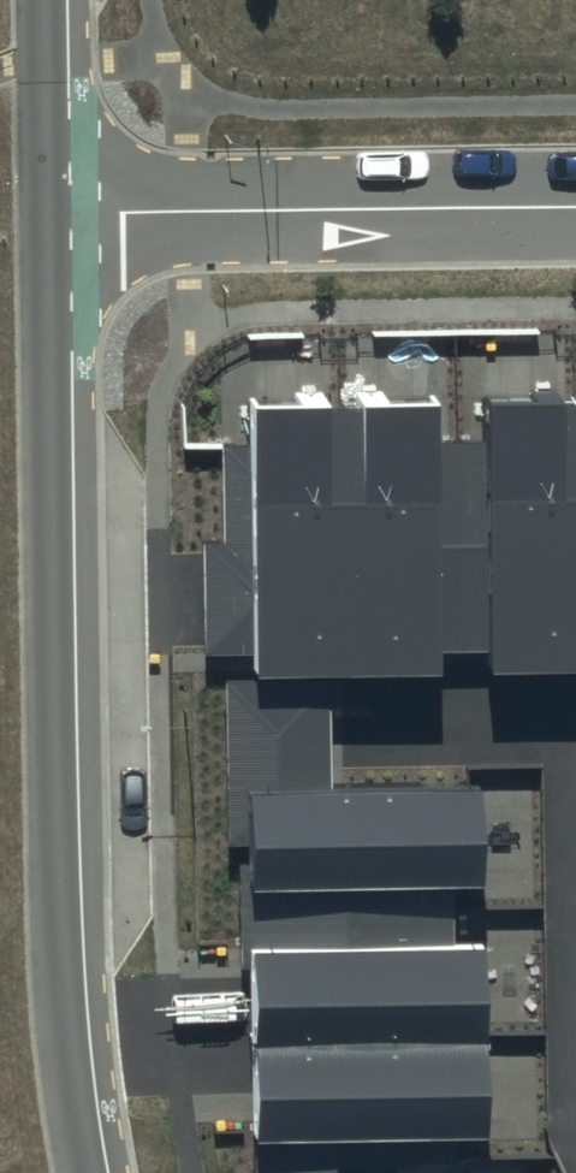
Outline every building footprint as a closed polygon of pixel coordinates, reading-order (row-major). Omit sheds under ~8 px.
[(483,397),(483,432),(436,432),(436,397),(249,399),(250,447),(226,447),(227,544),(206,545),(207,653),(256,652),(256,662),(443,660),(443,637),(490,637),(490,659),(575,658),(575,396),(483,397)] [(254,1172),(338,1172),(338,1162),(458,1161),(457,1140),(486,1140),(484,943),(457,943),(457,889),(484,889),(483,789),(333,790),(332,678),(227,679),(229,849),(241,849),(242,972),(251,972),(254,1172)]
